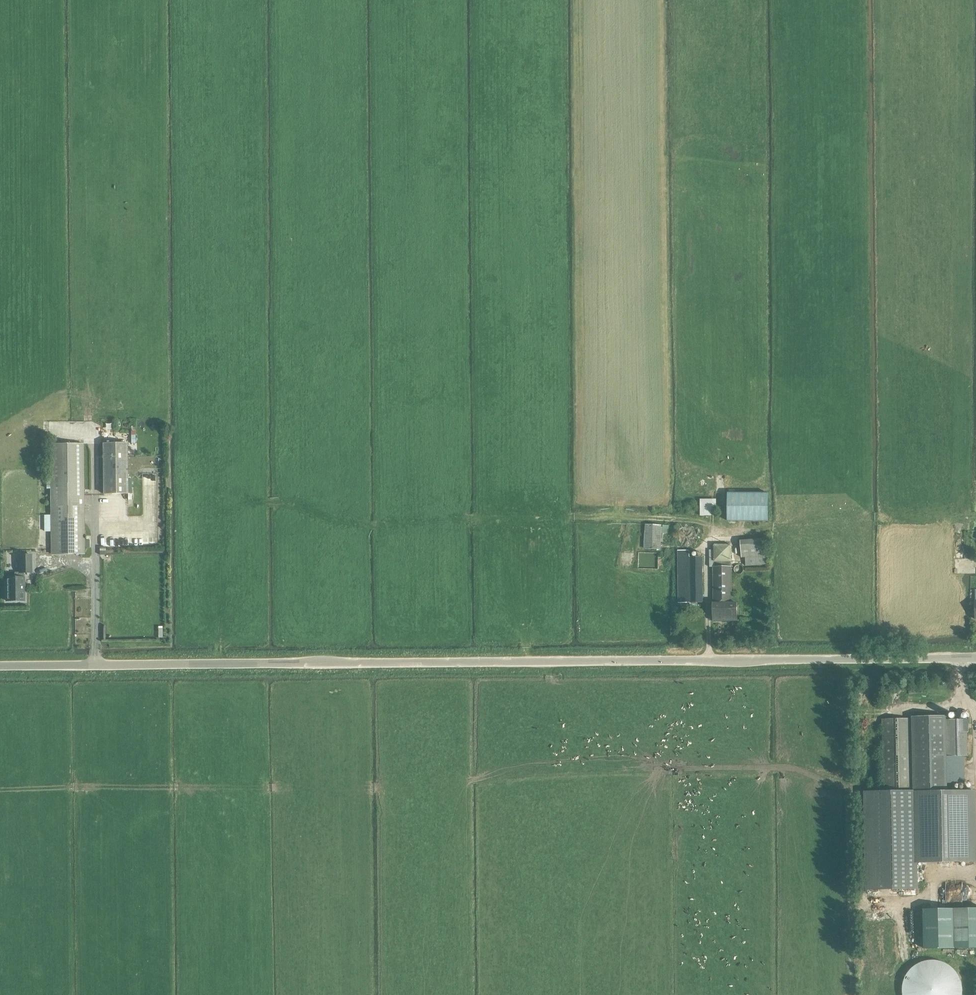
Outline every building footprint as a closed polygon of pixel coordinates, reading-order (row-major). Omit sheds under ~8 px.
[(104,444),(104,494),(128,493),(128,443),(104,444)] [(52,554),(85,554),(84,444),(51,444),(52,554)] [(768,521),(768,493),(728,493),(728,521),(768,521)] [(717,515),(717,505),(717,499),(701,499),(701,507),(701,515),(717,515)] [(689,546),(699,541),(698,530),(689,524),(679,530),(679,540),(689,546)] [(669,534),(669,526),(646,525),(645,548),(661,549),(662,533),(669,534)] [(627,538),(642,539),(643,529),(628,528),(627,538)] [(764,564),(763,556),(766,556),(765,539),(741,540),(742,558),(746,557),(746,565),(764,564)] [(732,545),(711,545),(711,561),(733,561),(732,545)] [(678,603),(703,603),(703,556),(690,556),(690,550),(678,550),(678,603)] [(15,573),(15,578),(6,578),(7,601),(25,600),(24,572),(32,572),(32,555),(20,555),(20,573),(15,573)] [(714,602),(713,602),(713,621),(738,621),(738,602),(732,602),(732,567),(713,567),(714,602)] [(946,756),(968,755),(967,714),(961,714),(961,719),(946,720),(946,756)] [(946,756),(946,720),(946,716),(913,717),(914,791),(947,791),(946,756)] [(911,719),(891,719),(883,719),(884,791),(912,791),(911,719)] [(914,791),(915,862),(974,861),(973,790),(947,791),(914,791)] [(884,791),(863,792),(865,889),(915,888),(915,862),(914,791),(884,791)] [(975,947),(975,908),(923,909),(923,948),(975,947)] [(906,994),(961,994),(961,984),(952,960),(929,960),(906,968),(906,994)]
